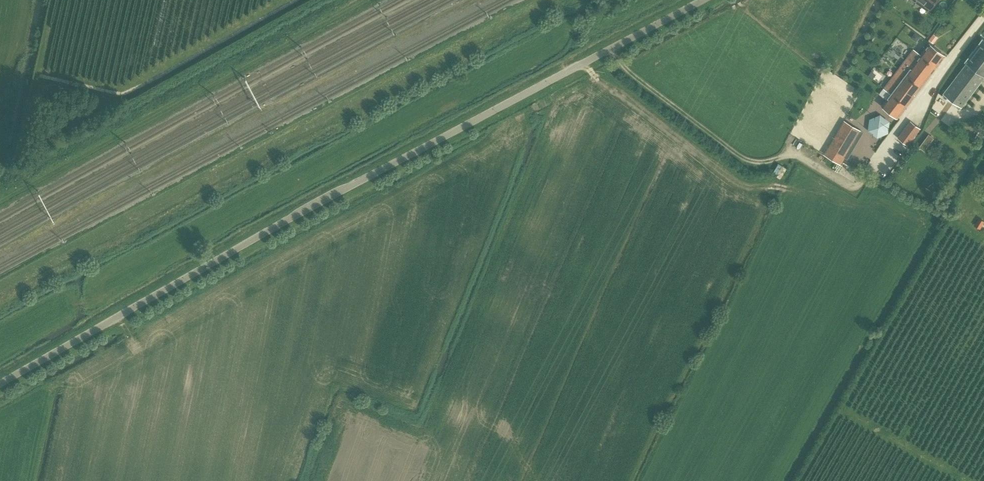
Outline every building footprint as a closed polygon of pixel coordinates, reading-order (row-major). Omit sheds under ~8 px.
[(931,10),(938,0),(917,0),(931,10)] [(933,43),(938,37),(933,34),(929,40),(933,43)] [(961,108),(983,78),(983,40),(982,39),(965,61),(967,63),(943,94),(961,108)] [(929,43),(920,55),(936,67),(945,56),(929,43)] [(936,67),(920,55),(913,50),(906,59),(929,77),(936,67)] [(929,77),(906,59),(898,69),(921,87),(929,77)] [(921,87),(898,69),(891,79),(914,97),(921,87)] [(914,97),(891,79),(884,88),(891,94),(907,106),(914,97)] [(891,94),(882,106),(898,118),(907,106),(891,94)] [(888,133),(889,122),(880,115),(869,119),(868,131),(877,138),(888,133)] [(828,147),(840,155),(840,154),(845,157),(860,131),(844,121),(828,147)] [(908,145),(920,128),(911,121),(898,138),(908,145)] [(924,151),(934,138),(929,134),(919,147),(924,151)] [(983,223),(983,221),(978,218),(974,226),(980,229),(983,223)]
